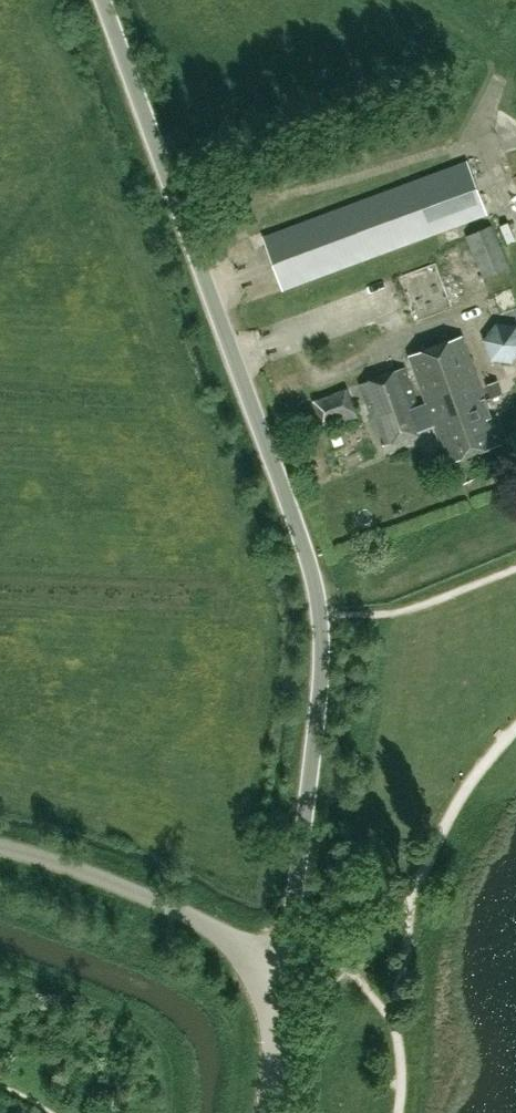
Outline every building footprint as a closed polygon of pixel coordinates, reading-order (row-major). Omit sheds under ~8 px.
[(283,289),(486,214),(466,161),(263,236),(283,289)] [(510,268),(490,225),(466,237),(486,279),(510,268)] [(491,415),(461,335),(409,355),(427,402),(418,406),(404,367),(360,383),(383,445),(435,426),(448,463),(501,443),(491,415)] [(490,338),(491,366),(515,365),(515,337),(490,338)] [(358,416),(348,388),(314,400),(322,423),(324,428),(358,416)]
